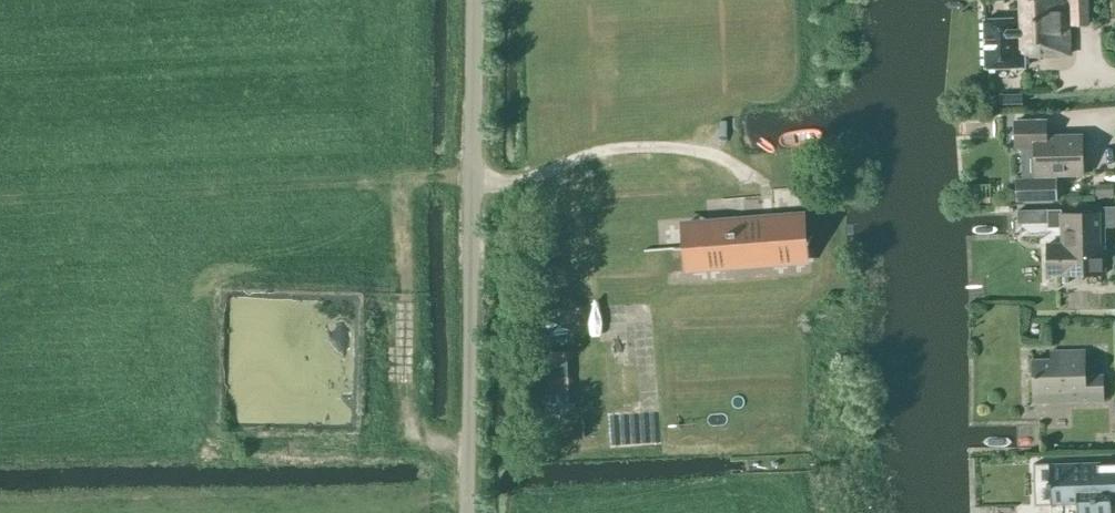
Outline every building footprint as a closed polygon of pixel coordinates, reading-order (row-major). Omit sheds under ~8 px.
[(986,68),(1025,67),(1024,56),(1069,54),(1068,24),(1087,24),(1087,0),(1021,0),(1022,18),(984,19),(986,68)] [(1083,174),(1082,135),(1046,136),(1046,119),(1015,120),(1015,147),(1035,147),(1035,176),(1083,174)] [(1045,242),(1046,275),(1105,273),(1104,242),(1100,242),(1099,213),(1062,214),(1062,209),(1047,209),(1025,210),(1025,219),(1048,218),(1048,227),(1062,227),(1062,242),(1045,242)] [(749,224),(689,227),(690,247),(727,245),(729,266),(773,264),(772,249),(790,248),(790,241),(795,241),(795,240),(790,240),(789,221),(762,222),(762,221),(749,222),(749,224)] [(1087,374),(1086,348),(1050,349),(1050,358),(1031,358),(1033,403),(1105,401),(1104,373),(1087,374)] [(1050,466),(1051,504),(1080,503),(1080,512),(1113,512),(1113,502),(1114,502),(1114,464),(1050,466)]
